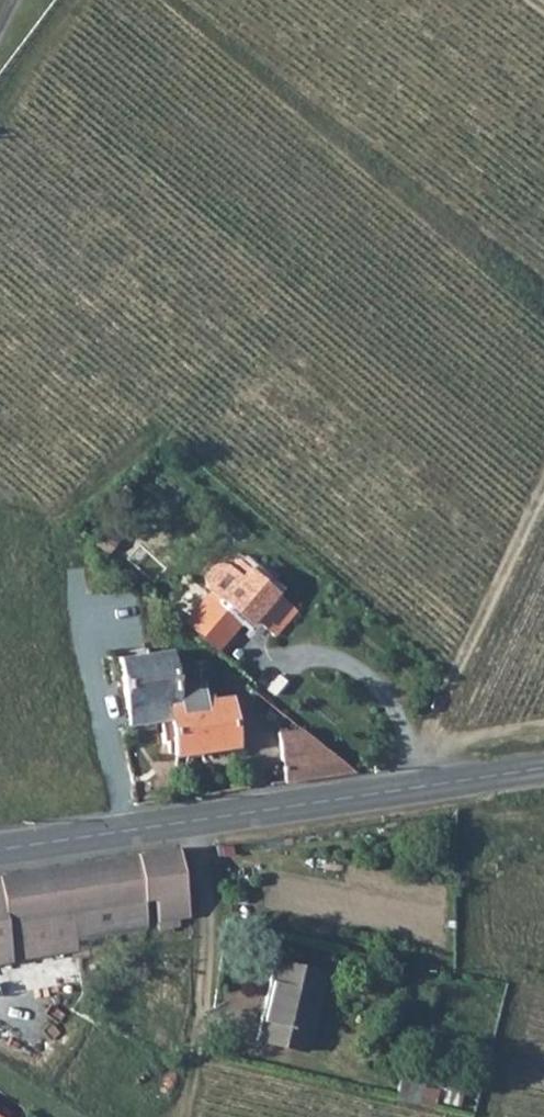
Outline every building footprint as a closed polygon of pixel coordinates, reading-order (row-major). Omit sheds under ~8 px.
[(184,620),(220,651),(247,620),(251,624),(255,620),(275,639),(298,613),(246,567),(238,575),(228,566),(223,564),(211,563),(205,569),(202,576),(205,585),(210,590),(184,620)] [(166,722),(171,758),(238,748),(230,694),(211,697),(211,693),(203,694),(201,680),(176,684),(171,649),(115,657),(126,728),(166,722)] [(278,732),(285,783),(354,772),(300,729),(278,732)] [(216,846),(217,855),(233,853),(231,843),(216,846)] [(79,954),(77,941),(148,929),(143,901),(154,899),(159,930),(179,929),(178,918),(191,917),(178,848),(0,874),(0,965),(79,954)] [(223,892),(225,906),(235,904),(233,890),(223,892)] [(274,959),(255,1040),(307,1052),(326,972),(274,959)] [(403,1072),(395,1099),(419,1106),(427,1079),(403,1072)] [(445,1086),(441,1101),(459,1106),(462,1091),(445,1086)]
